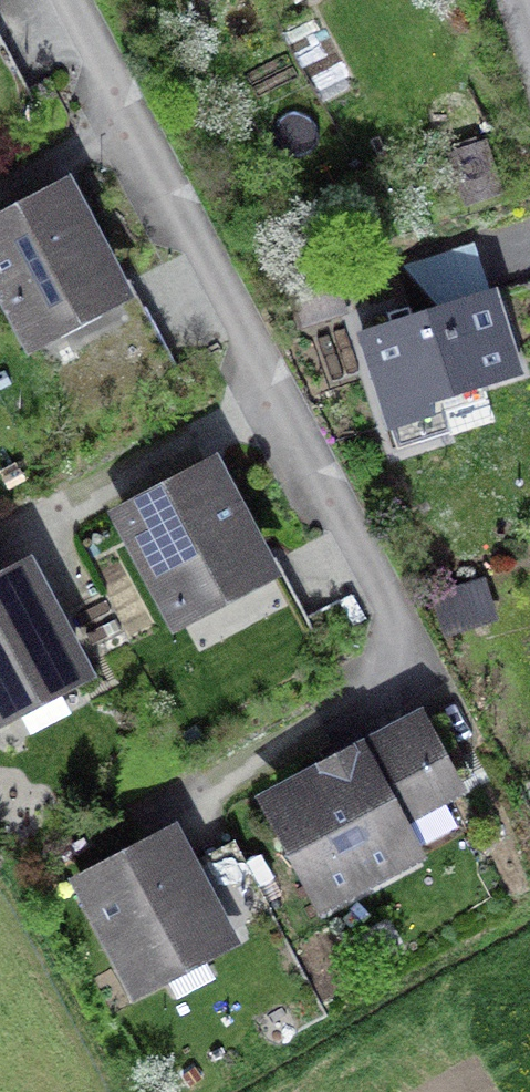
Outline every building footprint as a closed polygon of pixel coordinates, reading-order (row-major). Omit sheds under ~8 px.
[(454,156),(468,199),(494,191),(480,147),(454,156)] [(32,335),(115,291),(65,196),(0,231),(0,274),(32,335)] [(434,412),(430,399),(515,372),(491,295),(364,335),(393,425),(434,412)] [(127,519),(177,613),(261,569),(211,474),(127,519)] [(76,670),(26,576),(0,589),(0,710),(76,670)] [(445,602),(456,629),(478,620),(467,593),(445,602)] [(276,799),(327,897),(406,856),(387,820),(473,775),(440,712),(276,799)] [(88,886),(138,980),(271,908),(234,839),(184,866),(171,842),(88,886)]
